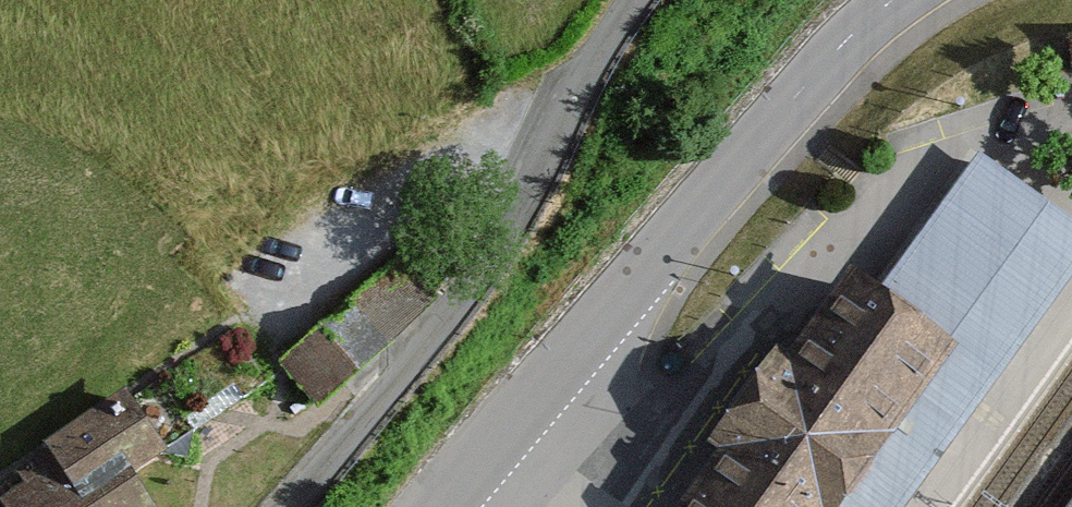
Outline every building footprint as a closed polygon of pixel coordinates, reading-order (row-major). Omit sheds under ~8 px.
[(1071,249),(1071,244),(957,159),(862,284),(949,347),(833,506),(890,506),(1071,249)] [(282,360),(319,403),(433,305),(396,262),(282,360)] [(858,281),(791,373),(774,362),(717,441),(736,455),(699,506),(833,506),(949,347),(862,284),(858,281)] [(242,327),(131,398),(163,446),(277,376),(242,327)] [(23,480),(0,495),(0,505),(1,506),(145,506),(122,472),(163,446),(131,398),(17,471),(23,480)]
